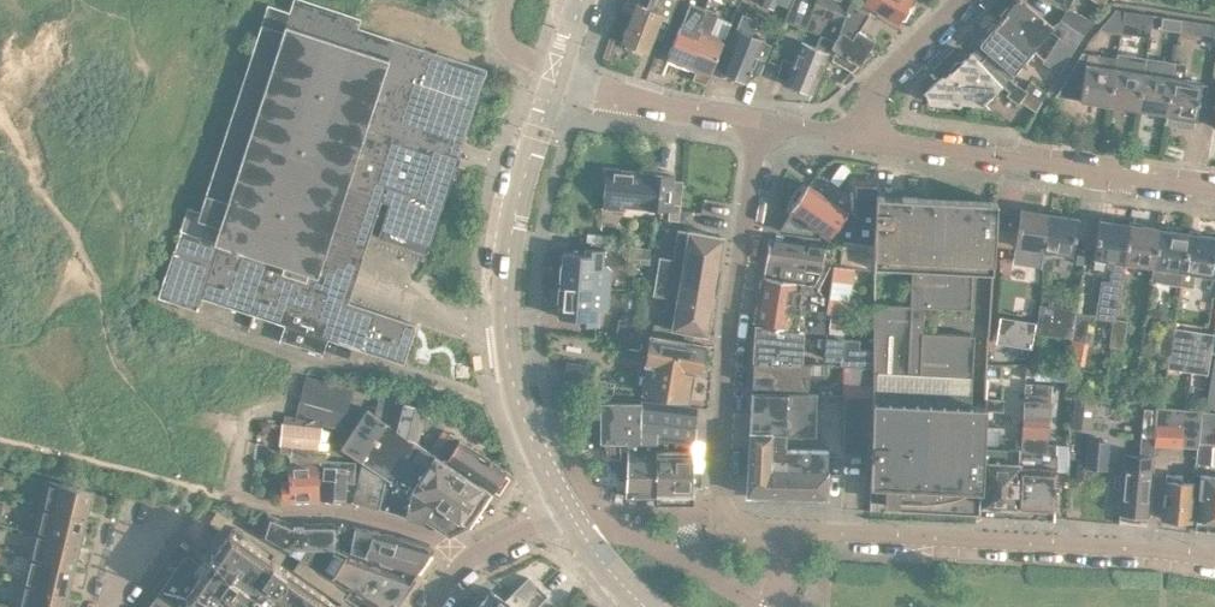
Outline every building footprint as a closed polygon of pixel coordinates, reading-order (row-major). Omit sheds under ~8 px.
[(180,229),(173,248),(172,248),(156,295),(196,309),(201,296),(283,323),(278,340),(279,340),(280,338),(320,351),(319,353),(321,354),(326,337),(402,362),(402,361),(399,359),(410,323),(414,324),(415,323),(342,299),(356,254),(361,256),(362,255),(361,254),(379,199),(388,202),(377,235),(425,251),(454,163),(452,162),(454,154),(456,155),(485,68),(356,26),(359,16),(309,0),(291,0),(288,10),(266,3),(198,209),(186,205),(178,228),(180,229)] [(661,11),(659,17),(667,20),(675,0),(647,0),(645,5),(656,9),(661,11)] [(833,39),(838,30),(837,30),(847,3),(838,0),(791,0),(783,19),(805,28),(819,34),(832,39),(833,39)] [(838,30),(833,39),(829,46),(825,55),(849,70),(840,81),(844,83),(854,75),(851,70),(870,52),(868,48),(874,38),(857,29),(861,21),(866,24),(872,12),(850,0),(848,0),(847,3),(837,30),(838,30)] [(897,20),(899,17),(904,17),(908,9),(906,5),(908,0),(862,0),(897,20)] [(998,20),(1032,48),(1048,29),(1051,24),(1050,24),(1023,0),(1015,0),(1009,6),(1007,5),(1000,13),(1002,15),(998,20)] [(661,11),(656,9),(645,5),(635,1),(620,40),(646,50),(652,35),(659,17),(661,11)] [(700,38),(704,29),(696,25),(703,6),(690,1),(682,20),(680,19),(665,57),(666,58),(663,64),(676,69),(678,63),(688,67),(694,53),(691,51),(697,36),(700,38)] [(1081,32),(1093,20),(1065,5),(1065,7),(1064,6),(1058,18),(1081,32)] [(703,6),(696,25),(704,29),(700,38),(697,36),(691,51),(694,53),(688,67),(695,69),(692,76),(704,80),(707,74),(708,74),(723,36),(710,31),(717,12),(703,6)] [(1114,8),(1097,27),(1119,31),(1123,9),(1114,8)] [(1151,14),(1123,9),(1119,31),(1148,36),(1151,14)] [(740,13),(735,27),(719,68),(730,73),(732,78),(738,80),(743,78),(746,79),(756,55),(763,58),(770,41),(750,33),(755,19),(740,13)] [(1178,28),(1180,18),(1162,15),(1160,26),(1178,28)] [(1074,45),(1081,32),(1058,18),(1050,24),(1051,24),(1048,29),(1058,36),(1058,35),(1074,45)] [(1178,28),(1177,34),(1189,36),(1190,30),(1204,32),(1202,47),(1214,49),(1214,23),(1180,18),(1178,28)] [(987,51),(983,55),(996,66),(1007,76),(1011,71),(1012,72),(1026,55),(1031,58),(1037,52),(1032,48),(998,20),(996,22),(994,21),(987,29),(989,31),(978,43),(987,51)] [(810,92),(825,55),(829,46),(833,39),(832,39),(819,34),(814,46),(800,40),(791,62),(785,78),(783,81),(810,92)] [(1058,36),(1043,59),(1059,70),(1074,45),(1058,35),(1058,36)] [(977,101),(982,101),(1000,83),(990,72),(996,66),(983,55),(975,48),(970,52),(970,51),(959,62),(953,63),(952,69),(944,76),(940,76),(922,93),(924,99),(958,102),(959,99),(966,100),(971,103),(977,101)] [(1079,96),(1079,98),(1108,103),(1113,67),(1115,56),(1086,51),(1081,50),(1056,92),(1079,96)] [(1115,52),(1115,56),(1113,67),(1108,103),(1137,107),(1142,71),(1144,57),(1115,52)] [(1137,107),(1165,112),(1171,76),(1173,61),(1144,57),(1142,71),(1137,107)] [(779,65),(776,75),(785,78),(791,62),(780,58),(778,64),(779,65)] [(1173,61),(1171,76),(1165,112),(1164,121),(1193,126),(1196,102),(1201,103),(1204,83),(1199,83),(1200,80),(1181,77),(1183,63),(1173,61)] [(996,66),(990,72),(1000,83),(1008,89),(1005,94),(1017,102),(1025,89),(1024,88),(1013,80),(1013,81),(1007,76),(996,66)] [(1024,88),(1025,89),(1041,98),(1046,90),(1030,80),(1024,88)] [(602,165),(600,180),(603,180),(601,206),(623,208),(624,193),(634,194),(633,206),(667,209),(667,218),(677,219),(679,203),(681,181),(669,180),(670,173),(666,172),(666,169),(652,168),(652,171),(648,171),(647,172),(616,169),(617,166),(602,165)] [(820,230),(828,236),(873,242),(875,194),(876,185),(855,185),(854,211),(846,210),(807,183),(789,209),(793,212),(781,230),(816,235),(820,230)] [(872,395),(872,396),(872,410),(871,424),(871,438),(870,452),(869,482),(868,509),(978,514),(983,409),(984,405),(969,404),(973,334),(921,331),(922,306),(969,308),(971,271),(991,272),(993,244),(995,209),(996,200),(875,194),(873,242),(872,252),(872,265),(910,267),(908,305),(872,303),(872,348),(872,365),(872,394),(872,395)] [(1031,246),(1028,265),(1041,267),(1042,248),(1049,208),(1038,206),(1037,210),(1020,207),(1019,213),(995,209),(993,244),(1013,246),(1014,243),(1031,246)] [(679,208),(677,219),(683,220),(689,214),(690,209),(679,208)] [(1060,210),(1049,208),(1042,248),(1041,267),(1050,269),(1053,250),(1071,252),(1077,216),(1059,213),(1060,210)] [(1110,269),(1109,280),(1101,278),(1095,314),(1114,317),(1123,258),(1129,219),(1128,219),(1128,222),(1111,219),(1111,217),(1099,215),(1098,218),(1093,256),(1094,256),(1093,258),(1103,260),(1110,269)] [(1141,221),(1129,219),(1123,258),(1134,260),(1134,262),(1152,265),(1158,224),(1157,227),(1140,224),(1141,221)] [(1170,229),(1170,226),(1158,224),(1152,265),(1153,265),(1150,279),(1179,283),(1188,228),(1187,228),(1187,231),(1170,229)] [(662,309),(656,307),(653,322),(671,326),(693,330),(702,331),(702,332),(704,332),(705,330),(704,330),(709,300),(711,300),(711,298),(710,298),(716,268),(716,269),(717,266),(715,266),(720,238),(721,238),(721,235),(719,235),(718,235),(688,230),(687,230),(676,228),(671,257),(657,254),(651,293),(665,295),(662,309)] [(1188,228),(1179,283),(1192,285),(1194,271),(1212,274),(1214,253),(1214,236),(1199,233),(1200,230),(1188,228)] [(600,242),(600,233),(585,232),(584,240),(600,242)] [(764,260),(762,275),(775,277),(829,285),(832,264),(834,247),(768,238),(764,260)] [(562,250),(561,262),(559,264),(558,278),(560,281),(560,283),(608,286),(610,269),(605,264),(601,263),(602,247),(584,246),(584,252),(562,250)] [(648,261),(649,247),(626,246),(625,260),(648,261)] [(872,268),(872,265),(872,252),(840,247),(838,265),(852,267),(872,268)] [(1074,253),(1073,263),(1080,265),(1081,254),(1074,253)] [(827,326),(842,328),(844,313),(846,313),(852,267),(838,265),(832,264),(829,285),(825,311),(829,311),(827,326)] [(775,277),(762,275),(754,323),(800,330),(822,331),(825,311),(829,285),(775,277)] [(607,304),(608,286),(560,283),(559,285),(557,287),(556,301),(558,304),(557,315),(579,317),(578,322),(596,324),(597,308),(602,308),(607,304)] [(1049,300),(1048,305),(1040,304),(1036,329),(1070,335),(1074,311),(1074,309),(1060,307),(1061,301),(1049,300)] [(1070,335),(1070,338),(1083,340),(1088,313),(1074,311),(1070,335)] [(999,315),(995,341),(1010,344),(1010,342),(1030,346),(1034,321),(999,315)] [(617,316),(614,335),(626,337),(629,318),(617,316)] [(1125,319),(1114,317),(1109,344),(1121,346),(1125,319)] [(653,322),(651,334),(652,335),(691,342),(693,330),(671,326),(653,322)] [(753,332),(752,360),(800,362),(802,336),(801,334),(800,334),(800,330),(754,323),(754,332),(753,332)] [(1160,324),(1156,352),(1168,353),(1172,326),(1160,324)] [(1212,332),(1172,326),(1168,353),(1166,367),(1206,373),(1212,332)] [(857,365),(857,364),(872,365),(872,348),(857,348),(858,338),(841,337),(841,332),(828,331),(828,336),(825,336),(824,356),(838,357),(838,363),(844,364),(857,365)] [(652,335),(651,334),(650,334),(645,360),(647,361),(642,390),(645,390),(684,397),(686,397),(687,395),(686,395),(691,368),(696,369),(698,370),(698,367),(702,345),(703,343),(700,342),(700,343),(691,342),(652,335)] [(1205,407),(1214,408),(1214,359),(1213,358),(1205,407)] [(800,362),(752,360),(751,383),(803,387),(804,374),(824,375),(825,364),(805,363),(800,362)] [(1025,363),(1025,371),(1034,371),(1035,364),(1025,363)] [(872,394),(872,365),(857,364),(857,365),(844,364),(843,393),(872,394)] [(350,387),(304,375),(299,399),(344,410),(350,387)] [(1017,451),(1017,465),(1038,466),(1038,458),(1054,459),(1054,452),(1055,445),(1055,442),(1047,442),(1049,382),(1033,381),(1033,382),(1023,382),(1020,448),(1020,451),(1017,451)] [(433,453),(415,441),(396,428),(402,402),(402,400),(403,400),(404,395),(379,389),(373,413),(365,407),(339,445),(361,460),(351,500),(399,512),(421,520),(422,516),(448,533),(461,527),(458,520),(460,516),(459,515),(475,491),(484,499),(489,491),(490,491),(433,453)] [(583,392),(568,390),(566,412),(581,413),(583,392)] [(786,421),(787,406),(787,393),(750,392),(748,430),(786,431),(786,421)] [(787,393),(787,406),(815,407),(815,393),(787,393)] [(843,393),(843,409),(872,410),(872,396),(872,395),(872,394),(843,393)] [(1092,428),(1096,396),(1076,393),(1072,426),(1092,428)] [(1002,398),(984,397),(984,405),(983,409),(1002,410),(1002,398)] [(340,427),(344,410),(299,399),(294,416),(318,422),(340,427)] [(639,399),(639,400),(638,434),(656,436),(691,440),(693,441),(696,406),(639,399)] [(396,428),(415,441),(416,436),(417,436),(425,406),(403,400),(402,400),(402,402),(396,428)] [(598,440),(601,440),(638,440),(638,434),(639,400),(599,400),(598,440)] [(815,407),(787,406),(786,421),(814,421),(815,407)] [(1157,406),(1155,437),(1154,443),(1196,446),(1196,441),(1198,428),(1199,409),(1157,406)] [(842,423),(871,424),(872,410),(843,409),(842,423)] [(1199,409),(1198,428),(1196,441),(1214,442),(1214,411),(1199,409)] [(317,426),(318,422),(294,416),(283,413),(281,423),(317,426)] [(786,421),(786,431),(786,435),(814,435),(814,421),(786,421)] [(281,423),(278,451),(289,452),(289,451),(314,450),(317,426),(281,423)] [(842,437),(871,438),(871,424),(842,423),(842,437)] [(801,448),(801,458),(781,457),(781,436),(786,436),(786,435),(786,431),(748,430),(745,488),(750,494),(825,496),(826,449),(801,448)] [(513,474),(448,431),(433,453),(490,491),(489,491),(498,497),(499,495),(490,489),(503,470),(511,476),(513,474)] [(656,436),(638,434),(638,440),(601,440),(601,450),(609,464),(621,475),(625,475),(624,494),(656,494),(656,436)] [(1154,443),(1155,437),(1141,435),(1139,454),(1123,452),(1121,474),(1117,474),(1114,476),(1113,484),(1116,487),(1120,488),(1117,512),(1118,512),(1118,513),(1146,516),(1146,515),(1147,515),(1154,443)] [(691,458),(691,440),(656,436),(656,494),(692,494),(692,458),(691,458)] [(870,452),(871,438),(842,437),(841,451),(870,452)] [(1105,467),(1108,440),(1088,438),(1085,465),(1105,467)] [(1068,446),(1055,445),(1054,452),(1054,459),(1056,459),(1055,470),(1067,470),(1068,446)] [(1012,504),(1014,504),(1017,465),(1017,451),(1020,451),(1020,448),(983,446),(980,502),(983,502),(983,506),(1012,507),(1012,504)] [(314,450),(289,451),(289,452),(289,461),(289,479),(280,480),(282,500),(317,498),(317,496),(320,496),(322,458),(324,458),(326,449),(314,450)] [(320,496),(319,498),(343,499),(344,481),(353,481),(354,460),(324,458),(322,458),(320,496)] [(1038,466),(1017,465),(1014,504),(1015,504),(1015,508),(1028,509),(1028,505),(1053,506),(1055,470),(1056,459),(1054,459),(1038,458),(1038,466)] [(1164,472),(1164,479),(1160,517),(1189,520),(1193,481),(1180,480),(1181,474),(1164,472)] [(1214,530),(1214,475),(1198,474),(1194,519),(1205,519),(1205,529),(1214,530)] [(46,479),(40,506),(84,516),(90,490),(46,479)] [(40,506),(34,531),(78,541),(84,516),(40,506)] [(291,546),(332,546),(335,546),(344,550),(348,553),(352,525),(332,521),(291,522),(266,512),(259,535),(287,551),(291,546)] [(352,525),(348,553),(412,575),(432,545),(428,542),(374,529),(352,525)] [(232,526),(228,530),(239,537),(242,533),(232,526)] [(337,606),(239,537),(228,530),(203,566),(186,554),(180,557),(146,606),(336,606),(337,606)] [(78,541),(34,531),(28,556),(72,567),(78,541)] [(332,546),(291,546),(287,551),(287,552),(331,577),(350,588),(345,595),(363,606),(380,606),(390,606),(413,575),(412,575),(348,553),(344,550),(335,546),(332,546)] [(28,556),(21,581),(66,592),(72,567),(28,556)] [(547,594),(546,593),(545,594),(527,576),(504,599),(491,591),(492,590),(488,587),(486,590),(487,591),(476,606),(533,606),(547,594)] [(21,581),(15,606),(62,606),(66,592),(21,581)]
